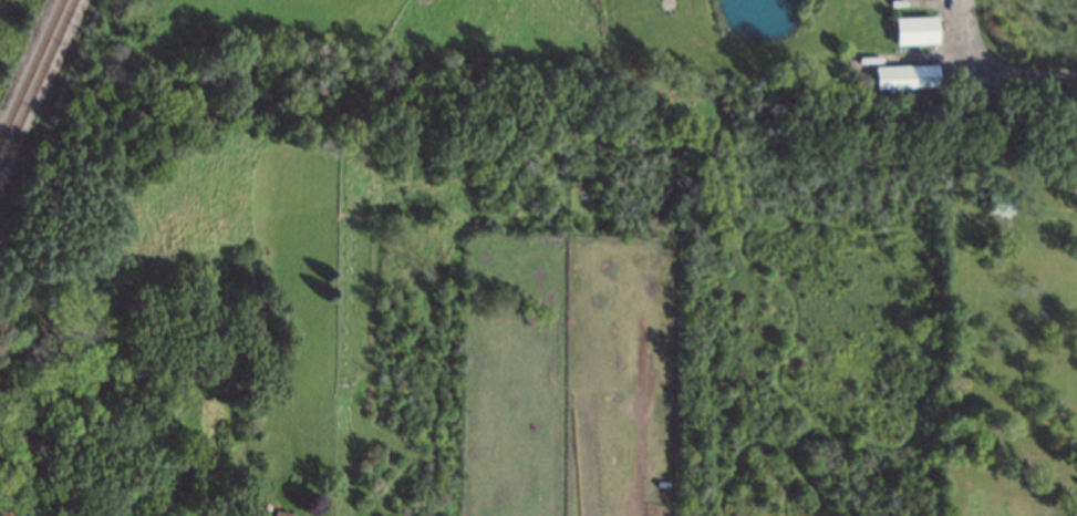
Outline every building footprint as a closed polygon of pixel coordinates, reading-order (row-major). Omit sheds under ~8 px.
[(935,17),(938,44),(895,47),(893,18),(935,17)] [(938,64),(940,87),(876,91),(874,66),(938,64)]
